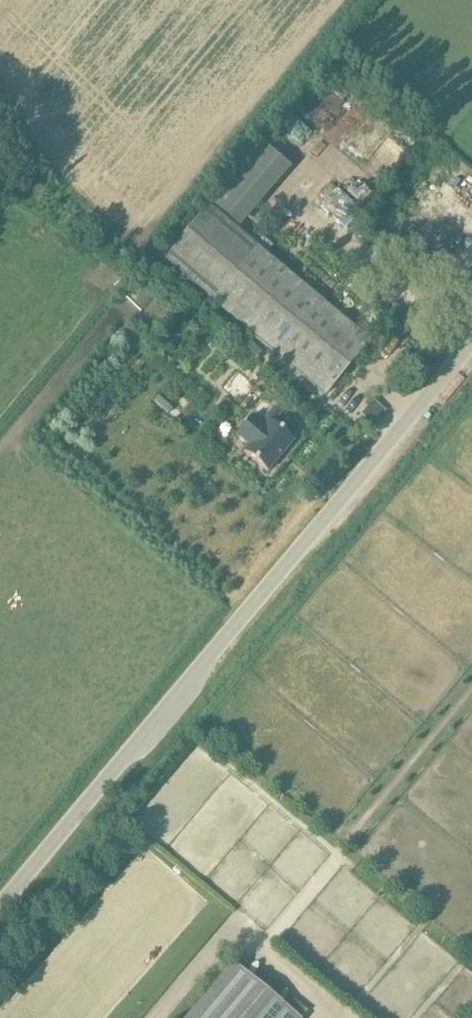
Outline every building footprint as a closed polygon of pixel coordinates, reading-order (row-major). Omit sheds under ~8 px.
[(325,396),(370,343),(210,208),(165,261),(325,396)] [(301,381),(297,387),(308,396),(304,400),(319,412),(314,419),(326,429),(346,404),(335,394),(327,403),(301,381)] [(262,416),(249,434),(260,441),(256,447),(282,464),(301,436),(277,420),(274,424),(262,416)] [(187,1017),(299,1017),(289,1010),(248,976),(233,963),(187,1017)]
